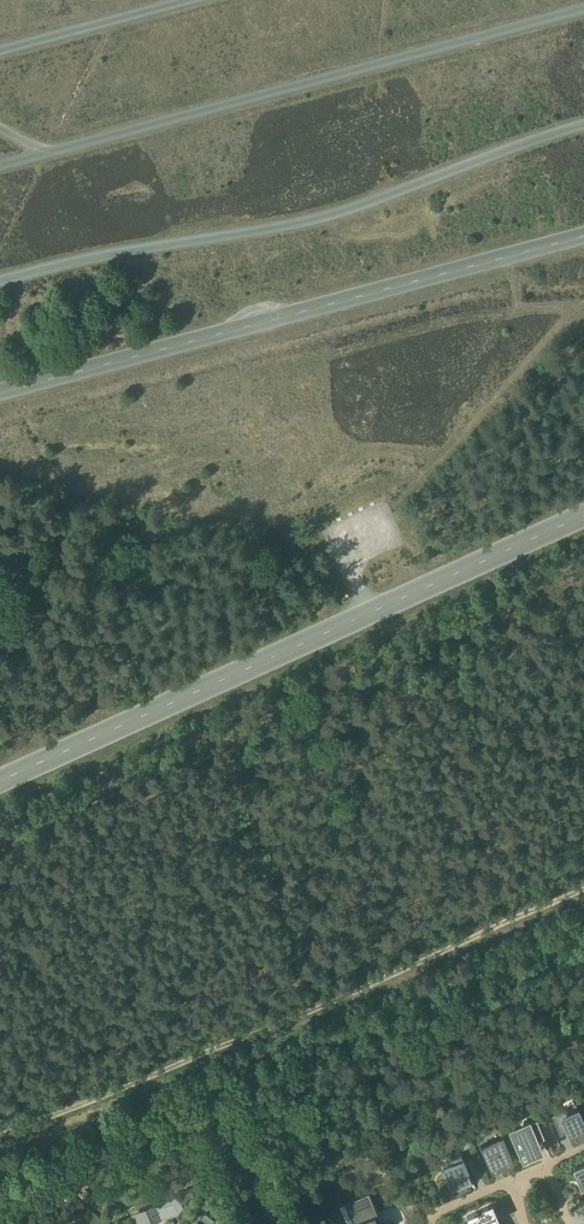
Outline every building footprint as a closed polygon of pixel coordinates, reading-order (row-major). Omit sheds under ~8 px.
[(364,1113),(358,1103),(349,1108),(355,1118),(364,1113)] [(565,1108),(552,1113),(560,1131),(568,1127),(573,1139),(583,1135),(583,1122),(580,1112),(575,1114),(573,1109),(567,1112),(565,1108)] [(532,1140),(541,1136),(535,1122),(513,1132),(523,1156),(537,1150),(532,1140)] [(490,1165),(497,1163),(498,1167),(514,1160),(502,1134),(502,1136),(482,1145),(481,1143),(481,1144),(490,1165)] [(466,1183),(468,1182),(472,1180),(461,1154),(451,1158),(454,1166),(445,1170),(454,1192),(468,1186),(466,1183)] [(573,1168),(581,1187),(583,1186),(583,1163),(573,1168)] [(178,1211),(188,1195),(201,1189),(198,1183),(168,1197),(161,1204),(151,1205),(139,1210),(145,1223),(147,1223),(174,1212),(175,1213),(178,1211)] [(369,1192),(347,1202),(347,1203),(350,1202),(353,1210),(352,1211),(356,1221),(355,1222),(355,1223),(383,1223),(369,1192)] [(492,1223),(499,1219),(497,1216),(492,1205),(488,1207),(482,1209),(478,1211),(467,1216),(471,1223),(492,1223)] [(203,1215),(212,1222),(218,1214),(209,1207),(203,1215)]
